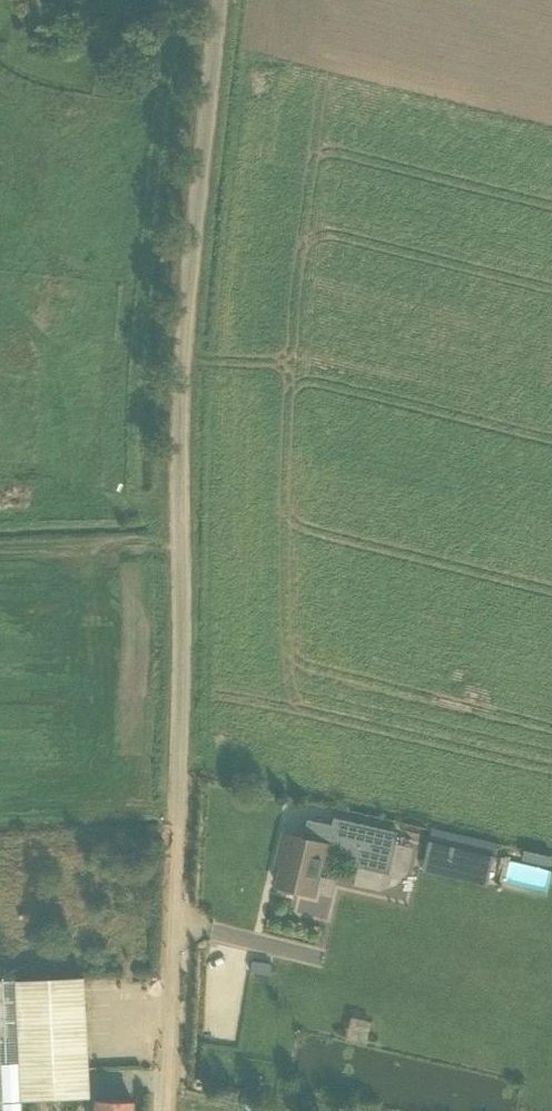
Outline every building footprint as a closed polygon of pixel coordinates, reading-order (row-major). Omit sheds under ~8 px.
[(426,872),(492,881),(498,839),(432,830),(426,872)] [(285,854),(278,886),(314,895),(322,860),(328,862),(333,845),(286,833),(281,853),(285,854)] [(548,865),(550,855),(524,849),(521,859),(548,865)] [(506,881),(547,893),(551,876),(551,871),(512,859),(506,881)] [(348,1039),(369,1043),(373,1020),(352,1016),(348,1039)] [(133,1101),(98,1100),(98,1110),(133,1110),(133,1101)]
